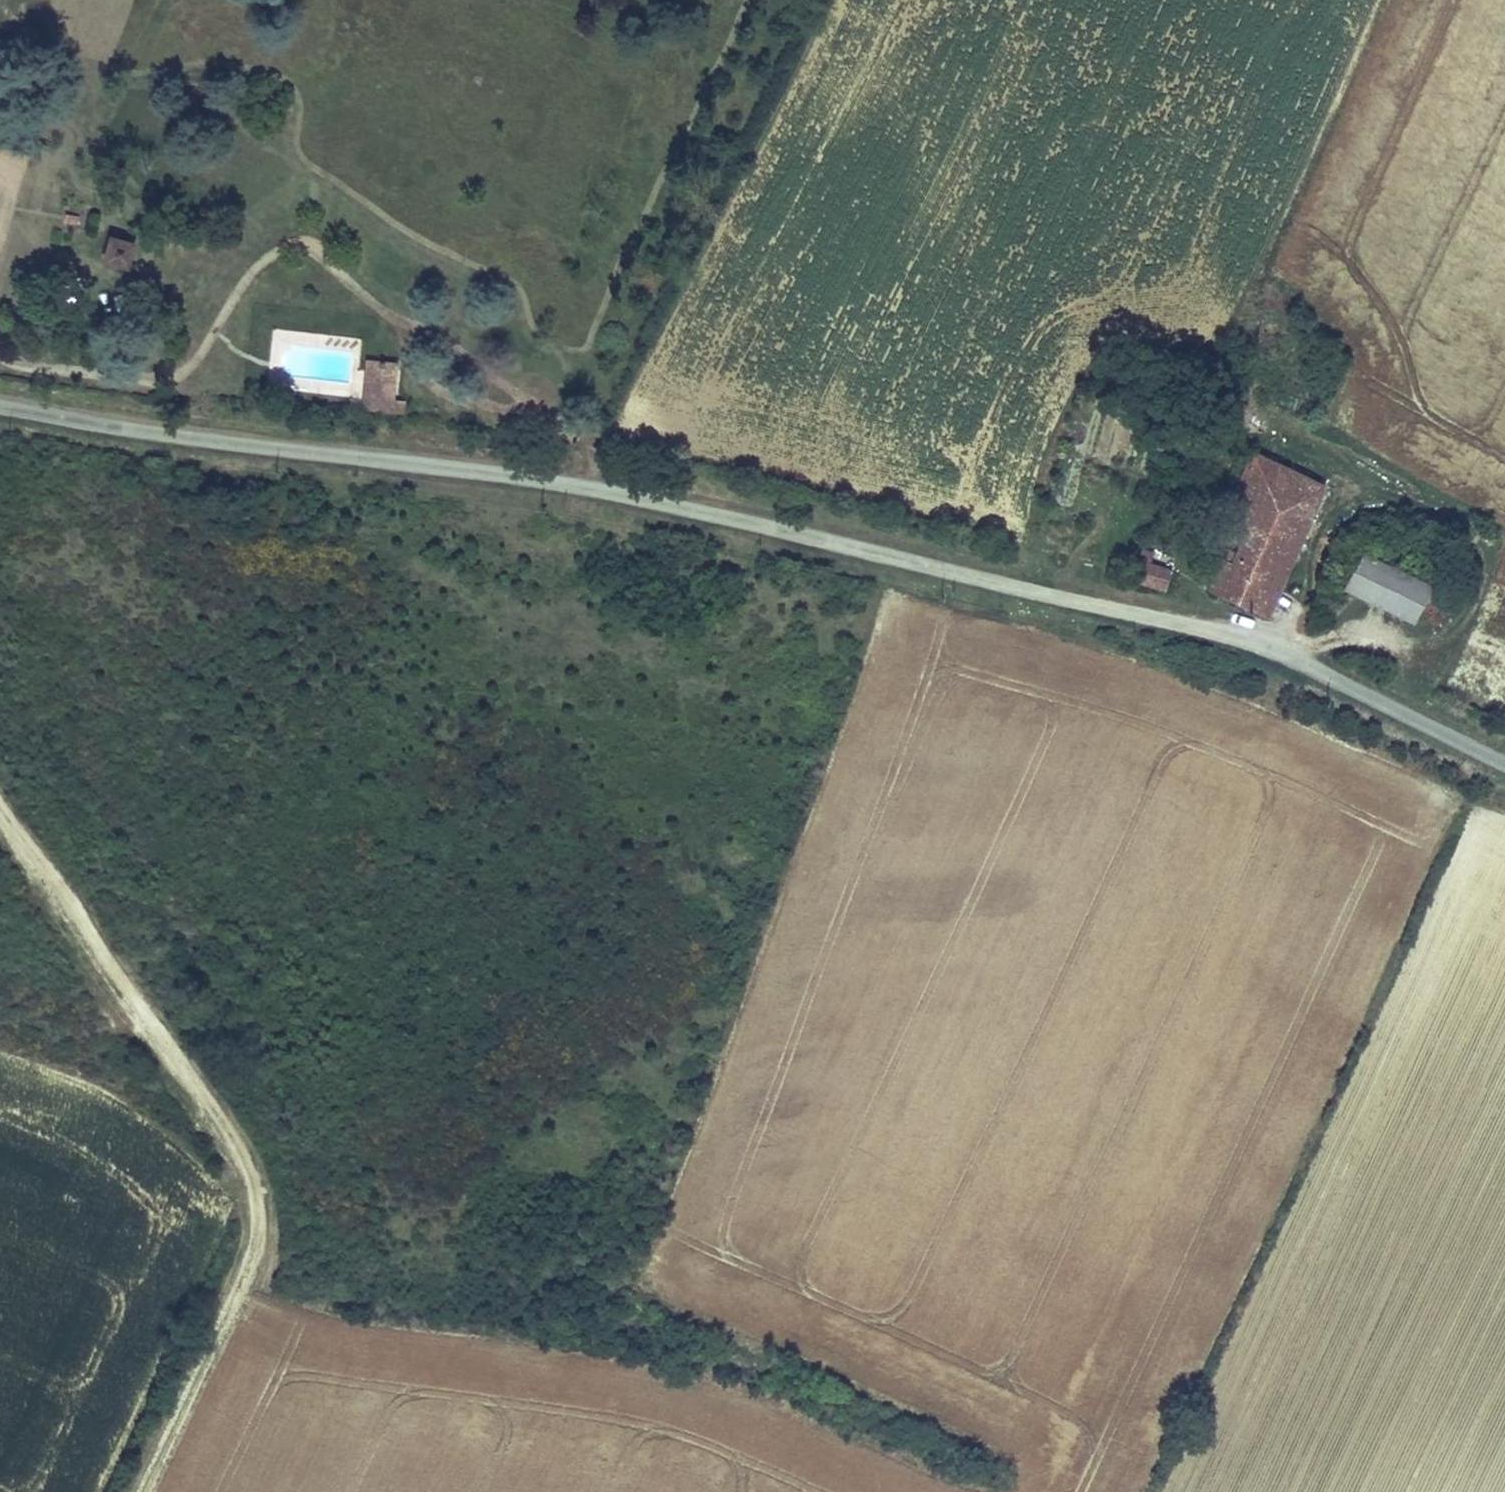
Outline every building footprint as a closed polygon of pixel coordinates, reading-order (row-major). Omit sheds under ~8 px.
[(125,283),(138,250),(111,239),(98,272),(125,283)] [(364,413),(398,414),(400,364),(366,362),(364,413)] [(1254,514),(1264,490),(1274,464),(1250,453),(1229,504),(1240,508),(1254,514)] [(1264,490),(1295,503),(1313,511),(1323,488),(1274,464),(1264,490)] [(1254,514),(1240,508),(1233,526),(1242,531),(1234,549),(1227,546),(1208,593),(1251,611),(1295,503),(1264,490),(1254,514)] [(1313,511),(1295,503),(1251,611),(1267,618),(1313,511)] [(1362,548),(1346,586),(1419,616),(1433,579),(1362,548)] [(1144,567),(1146,555),(1135,553),(1130,582),(1164,589),(1167,572),(1144,567)]
